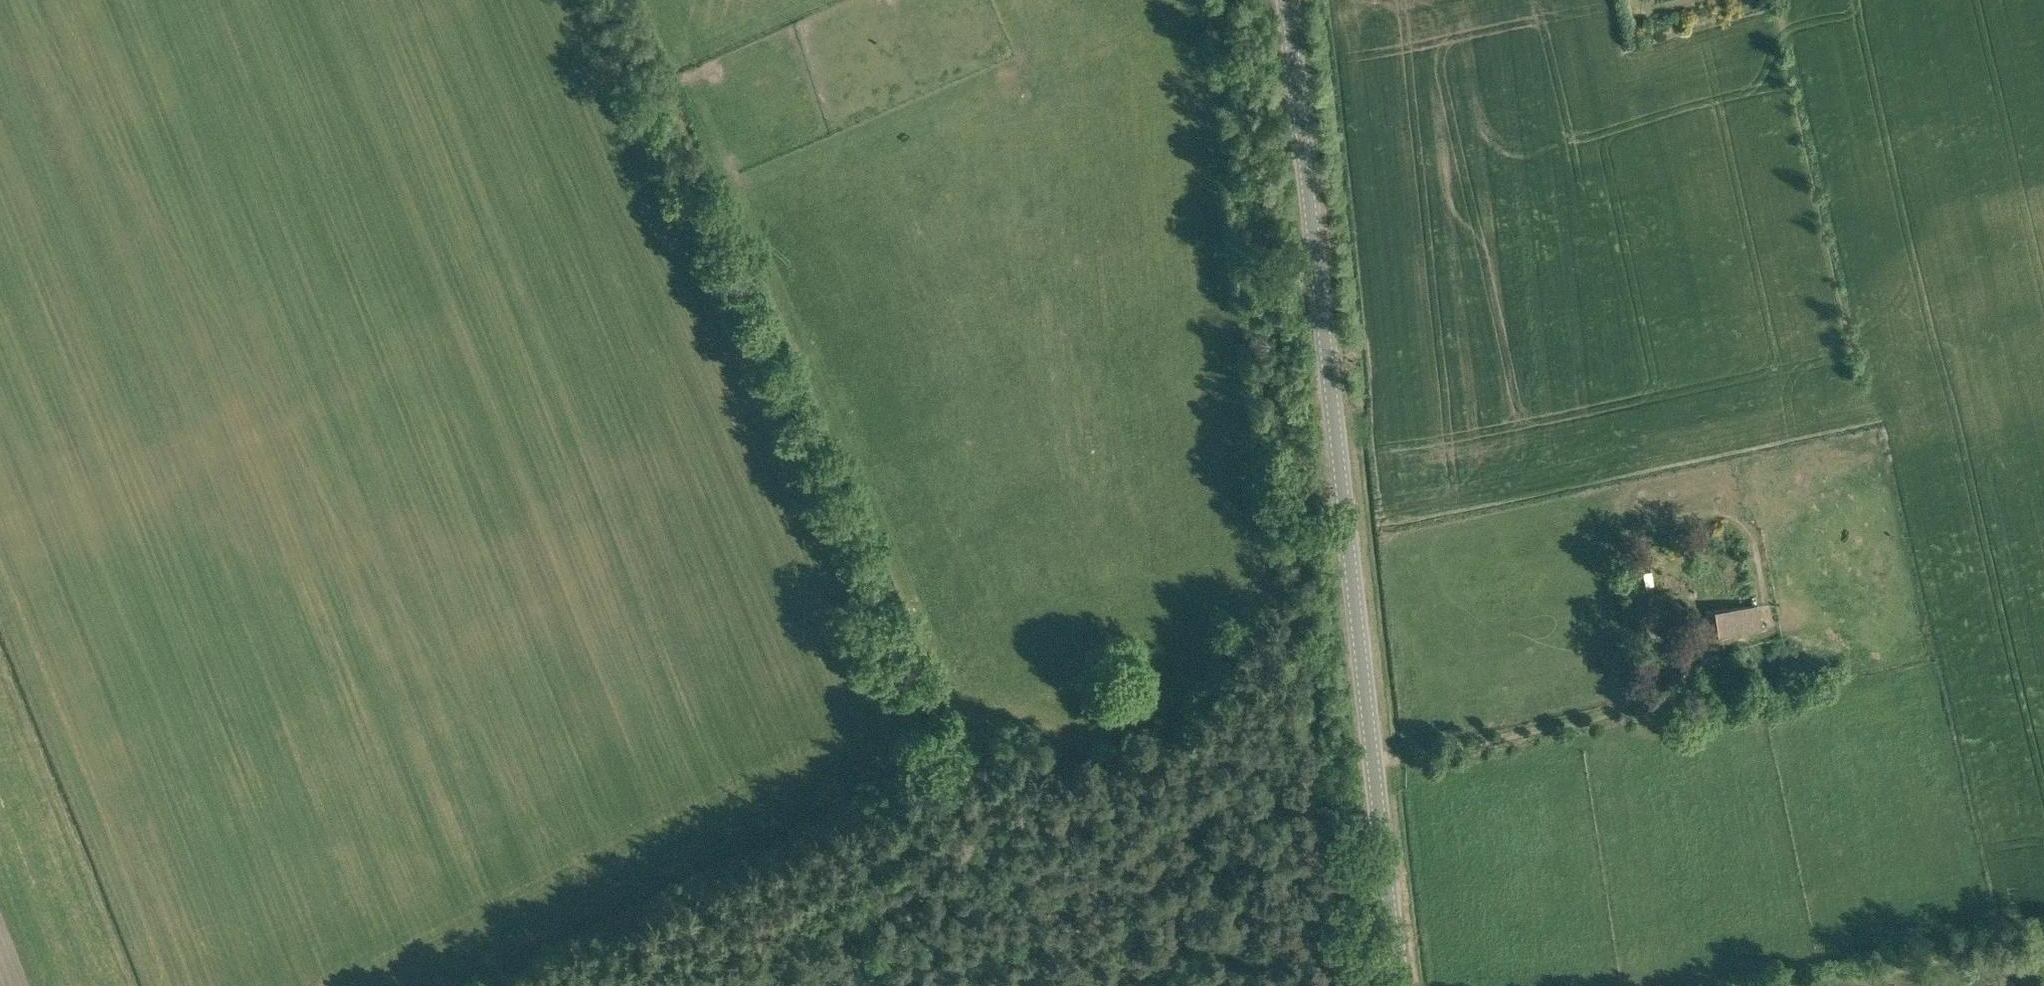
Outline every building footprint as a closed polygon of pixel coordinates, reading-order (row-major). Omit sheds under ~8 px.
[(1714,634),(1757,628),(1755,603),(1711,608),(1714,634)]
